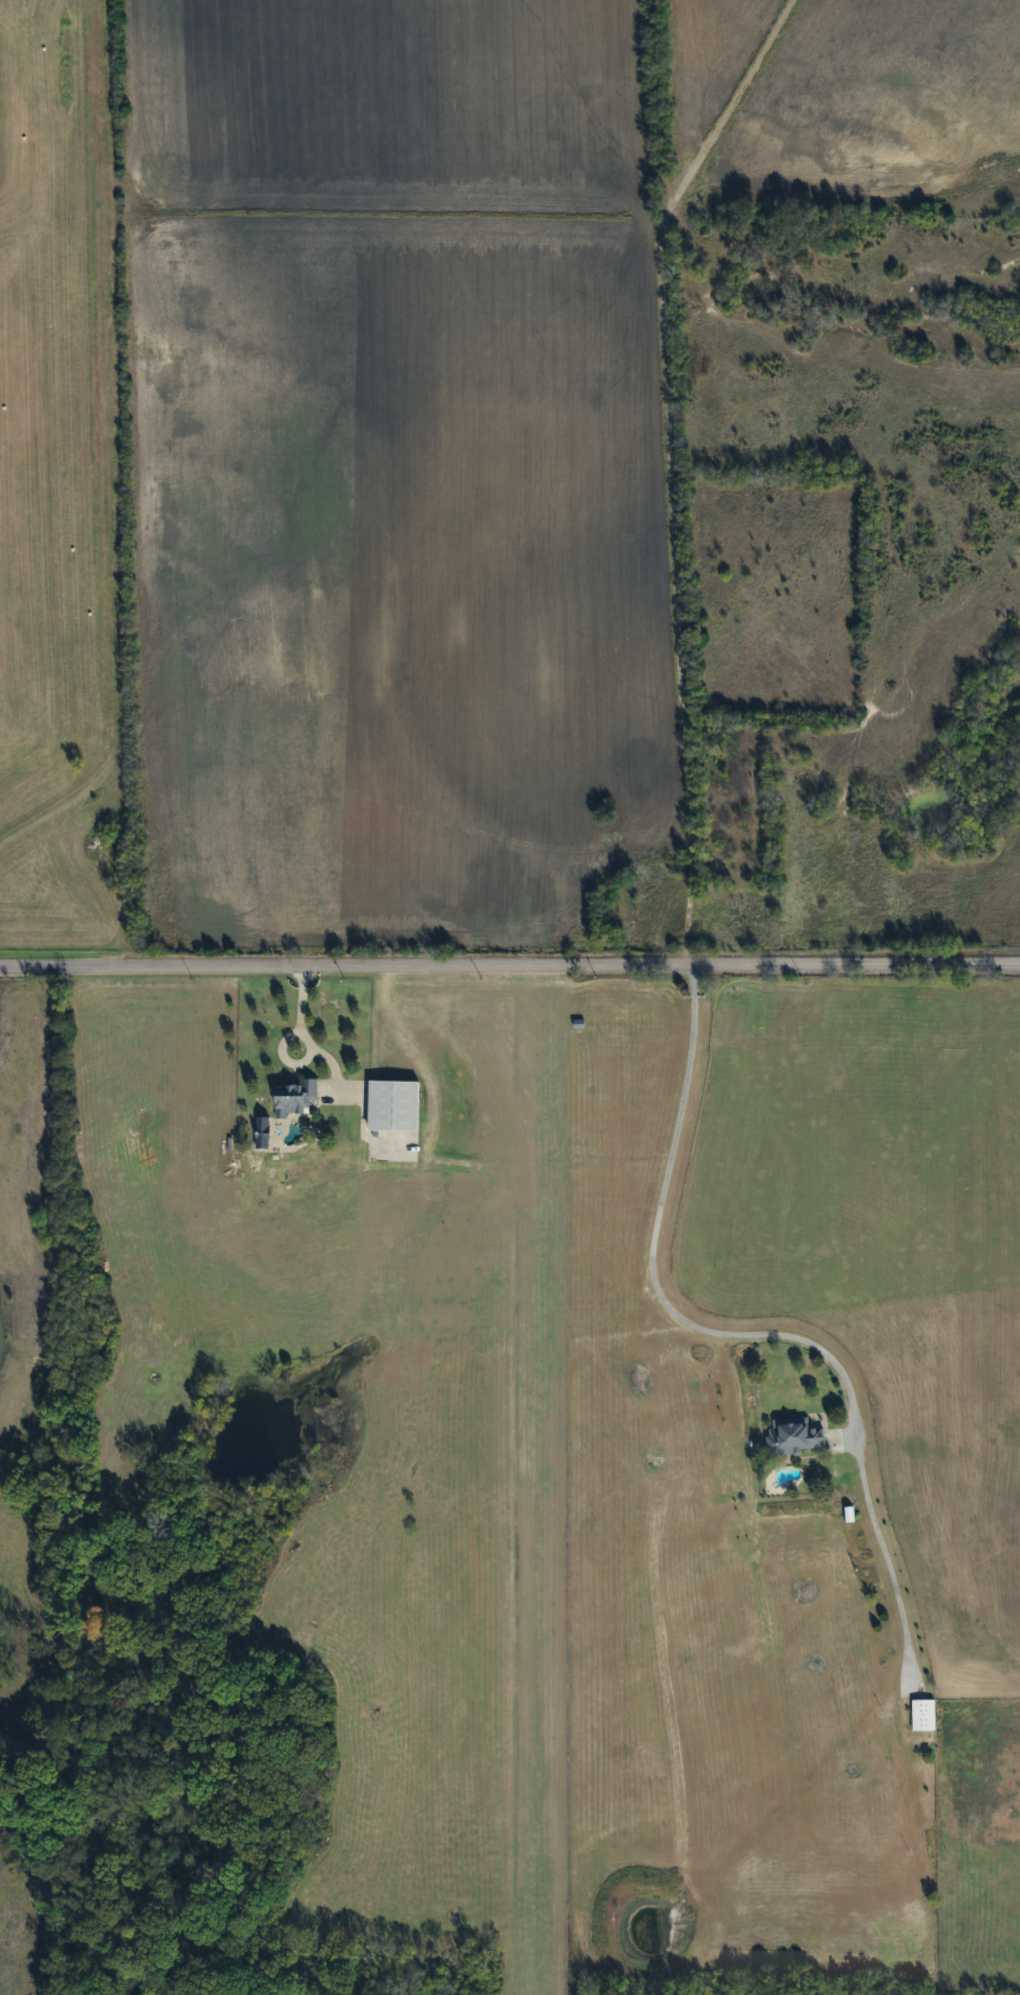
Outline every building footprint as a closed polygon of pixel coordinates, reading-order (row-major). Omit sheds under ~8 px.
[(272,1080),(314,1081),(314,1113),(272,1113),(272,1080)] [(417,1131),(365,1130),(366,1080),(417,1081),(417,1131)] [(766,1452),(766,1418),(806,1418),(806,1427),(823,1427),(823,1451),(766,1452)] [(933,1700),(933,1731),(910,1731),(910,1700),(933,1700)]
